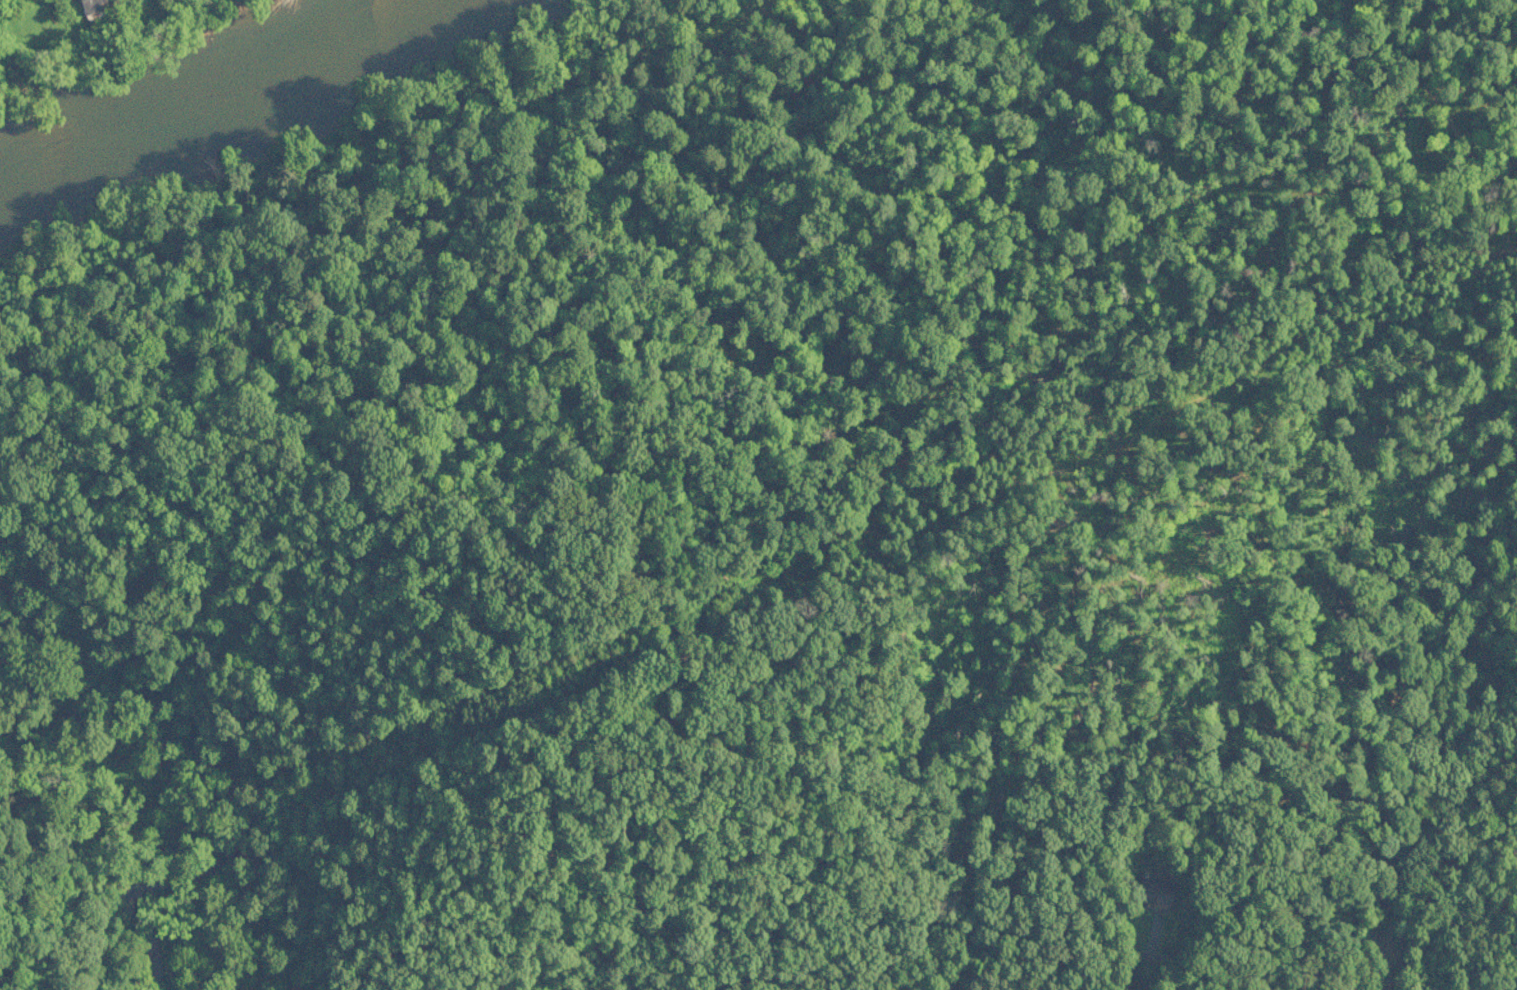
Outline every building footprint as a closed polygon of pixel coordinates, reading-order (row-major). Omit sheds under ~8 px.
[(99,2),(107,0),(78,0),(82,15),(101,10),(99,2)]
